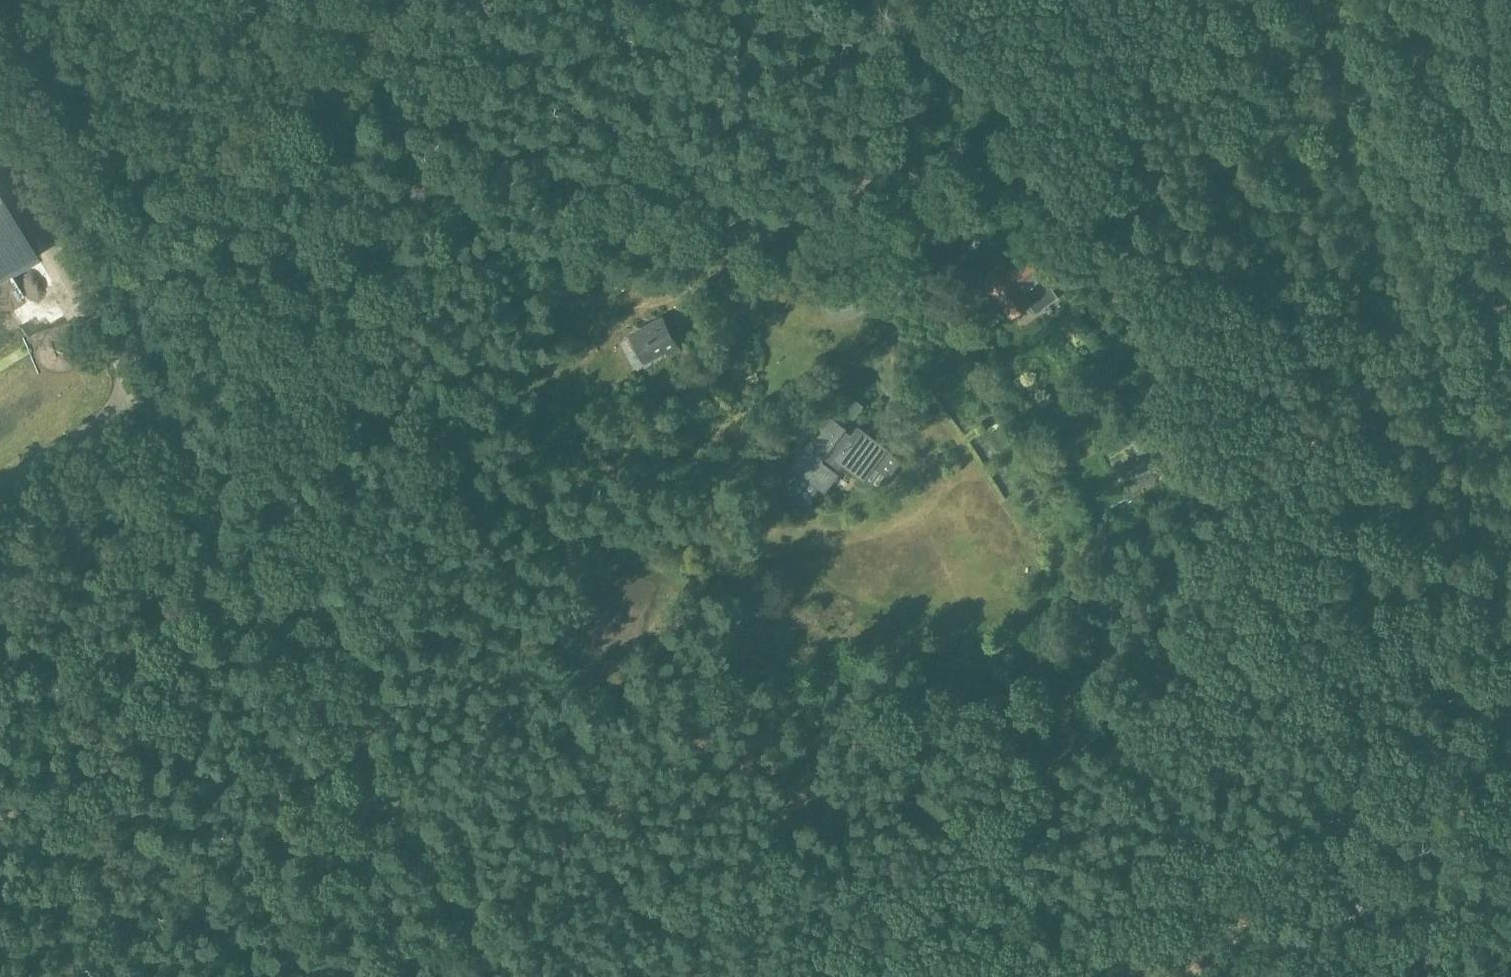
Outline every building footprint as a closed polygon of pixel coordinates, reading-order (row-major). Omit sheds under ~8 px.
[(33,260),(0,205),(0,281),(33,260)] [(1001,252),(1027,233),(1017,218),(990,236),(1001,252)] [(989,274),(971,287),(980,299),(988,311),(995,306),(1001,301),(1007,309),(1012,317),(1017,313),(1025,307),(1030,304),(1034,309),(1038,315),(1049,306),(1060,298),(1053,288),(1046,278),(1045,279),(1035,266),(1026,253),(1017,260),(1007,267),(1004,263),(989,274)] [(663,319),(633,335),(647,361),(667,351),(672,360),(682,354),(663,319)] [(863,406),(845,392),(835,404),(854,418),(863,406)] [(801,474),(788,492),(806,505),(819,487),(826,492),(839,473),(824,462),(847,429),(830,416),(817,434),(811,431),(799,448),(804,451),(792,467),(801,474)] [(858,426),(852,434),(834,458),(844,465),(865,481),(865,480),(876,466),(890,476),(902,460),(887,449),(888,448),(858,426)]
